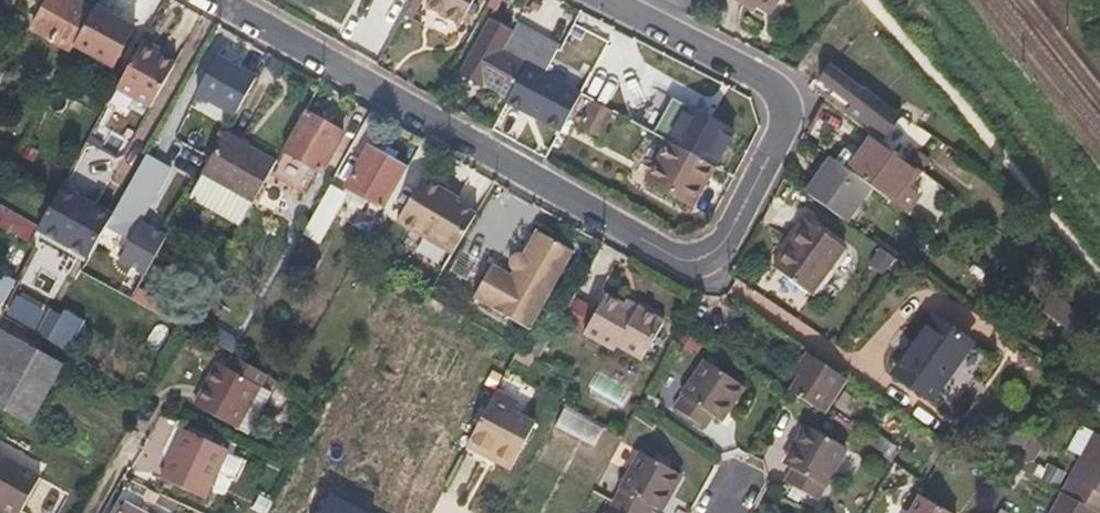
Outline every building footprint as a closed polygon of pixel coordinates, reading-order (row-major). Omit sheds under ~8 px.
[(93,14),(68,0),(50,0),(34,30),(72,50),(74,49),(75,47),(93,14)] [(412,1),(409,0),(393,0),(383,18),(398,25),(412,1)] [(472,0),(428,0),(429,0),(425,8),(457,27),(472,0)] [(771,10),(777,0),(753,0),(771,10)] [(114,67),(134,28),(96,7),(93,14),(75,47),(114,67)] [(501,51),(511,33),(488,20),(477,38),(501,51)] [(541,74),(555,49),(514,26),(511,33),(501,51),(522,63),(526,65),(541,74)] [(522,63),(501,51),(477,38),(458,74),(474,83),(475,80),(505,95),(522,63)] [(144,39),(142,44),(117,91),(150,108),(175,63),(159,54),(162,49),(144,39)] [(236,114),(255,78),(217,57),(197,93),(236,114)] [(554,116),(556,111),(543,104),(556,82),(541,74),(526,65),(513,88),(521,93),(506,121),(540,141),(554,116)] [(901,115),(862,85),(860,89),(836,70),(827,83),(853,104),(849,109),(885,137),(901,115)] [(602,104),(591,132),(603,137),(615,110),(602,104)] [(321,170),(343,132),(304,111),(283,149),(321,170)] [(711,168),(731,133),(695,113),(675,148),(711,168)] [(223,137),(203,174),(190,197),(241,224),(254,201),(274,165),(223,137)] [(906,186),(919,170),(877,137),(858,161),(844,150),(835,162),(869,187),(905,213),(918,196),(906,186)] [(691,205),(711,168),(675,148),(666,143),(656,162),(663,165),(653,184),(691,205)] [(384,207),(407,166),(368,145),(346,186),(384,207)] [(140,222),(170,167),(147,155),(113,217),(107,227),(132,240),(121,260),(147,275),(168,237),(140,222)] [(844,221),(869,187),(835,162),(832,160),(806,195),(844,221)] [(315,209),(329,185),(333,177),(327,174),(314,184),(303,203),(315,209)] [(474,213),(454,202),(455,197),(421,178),(396,221),(450,251),(474,213)] [(329,222),(344,194),(329,185),(315,209),(313,214),(329,222)] [(90,258),(107,227),(113,217),(63,189),(41,228),(40,230),(90,258)] [(1,207),(0,209),(0,227),(27,242),(32,245),(40,230),(41,228),(1,207)] [(811,297),(843,250),(806,224),(783,255),(773,271),(811,297)] [(526,329),(558,275),(573,249),(536,227),(509,274),(490,263),(471,297),(526,329)] [(0,276),(0,302),(5,305),(16,285),(0,276)] [(662,318),(638,306),(625,298),(621,304),(602,295),(595,308),(571,296),(542,345),(566,358),(581,332),(611,348),(613,344),(641,359),(662,318)] [(1086,321),(1056,299),(1045,315),(1072,334),(1075,336),(1086,321)] [(930,402),(970,345),(934,319),(894,377),(930,402)] [(65,352),(73,336),(51,324),(42,340),(65,352)] [(60,364),(0,332),(0,409),(28,424),(60,364)] [(820,413),(843,379),(814,359),(791,394),(820,413)] [(717,419),(740,385),(704,360),(672,406),(676,410),(701,426),(709,414),(717,419)] [(237,426),(259,386),(218,363),(195,403),(237,426)] [(619,411),(632,390),(600,371),(587,392),(619,411)] [(534,426),(513,415),(518,405),(495,393),(465,449),(489,461),(492,454),(514,466),(534,426)] [(600,427),(561,406),(552,424),(590,444),(600,427)] [(203,497),(227,444),(184,424),(159,476),(203,497)] [(1083,427),(1069,453),(1082,460),(1063,495),(1096,512),(1098,512),(1099,512),(1099,437),(1083,427)] [(814,503),(843,451),(805,429),(783,467),(791,472),(783,486),(798,495),(814,503)] [(881,455),(888,446),(873,435),(867,445),(881,455)] [(677,475),(648,458),(639,455),(613,504),(629,512),(649,512),(651,508),(658,511),(677,475)] [(1028,463),(1030,459),(1024,455),(1015,468),(1022,472),(1024,468),(1028,463)] [(39,479),(0,458),(0,512),(21,512),(39,479)] [(1096,512),(1063,495),(1053,512),(1095,512),(1096,512)] [(916,497),(906,512),(943,512),(916,497)] [(613,504),(607,512),(629,512),(613,504)]
